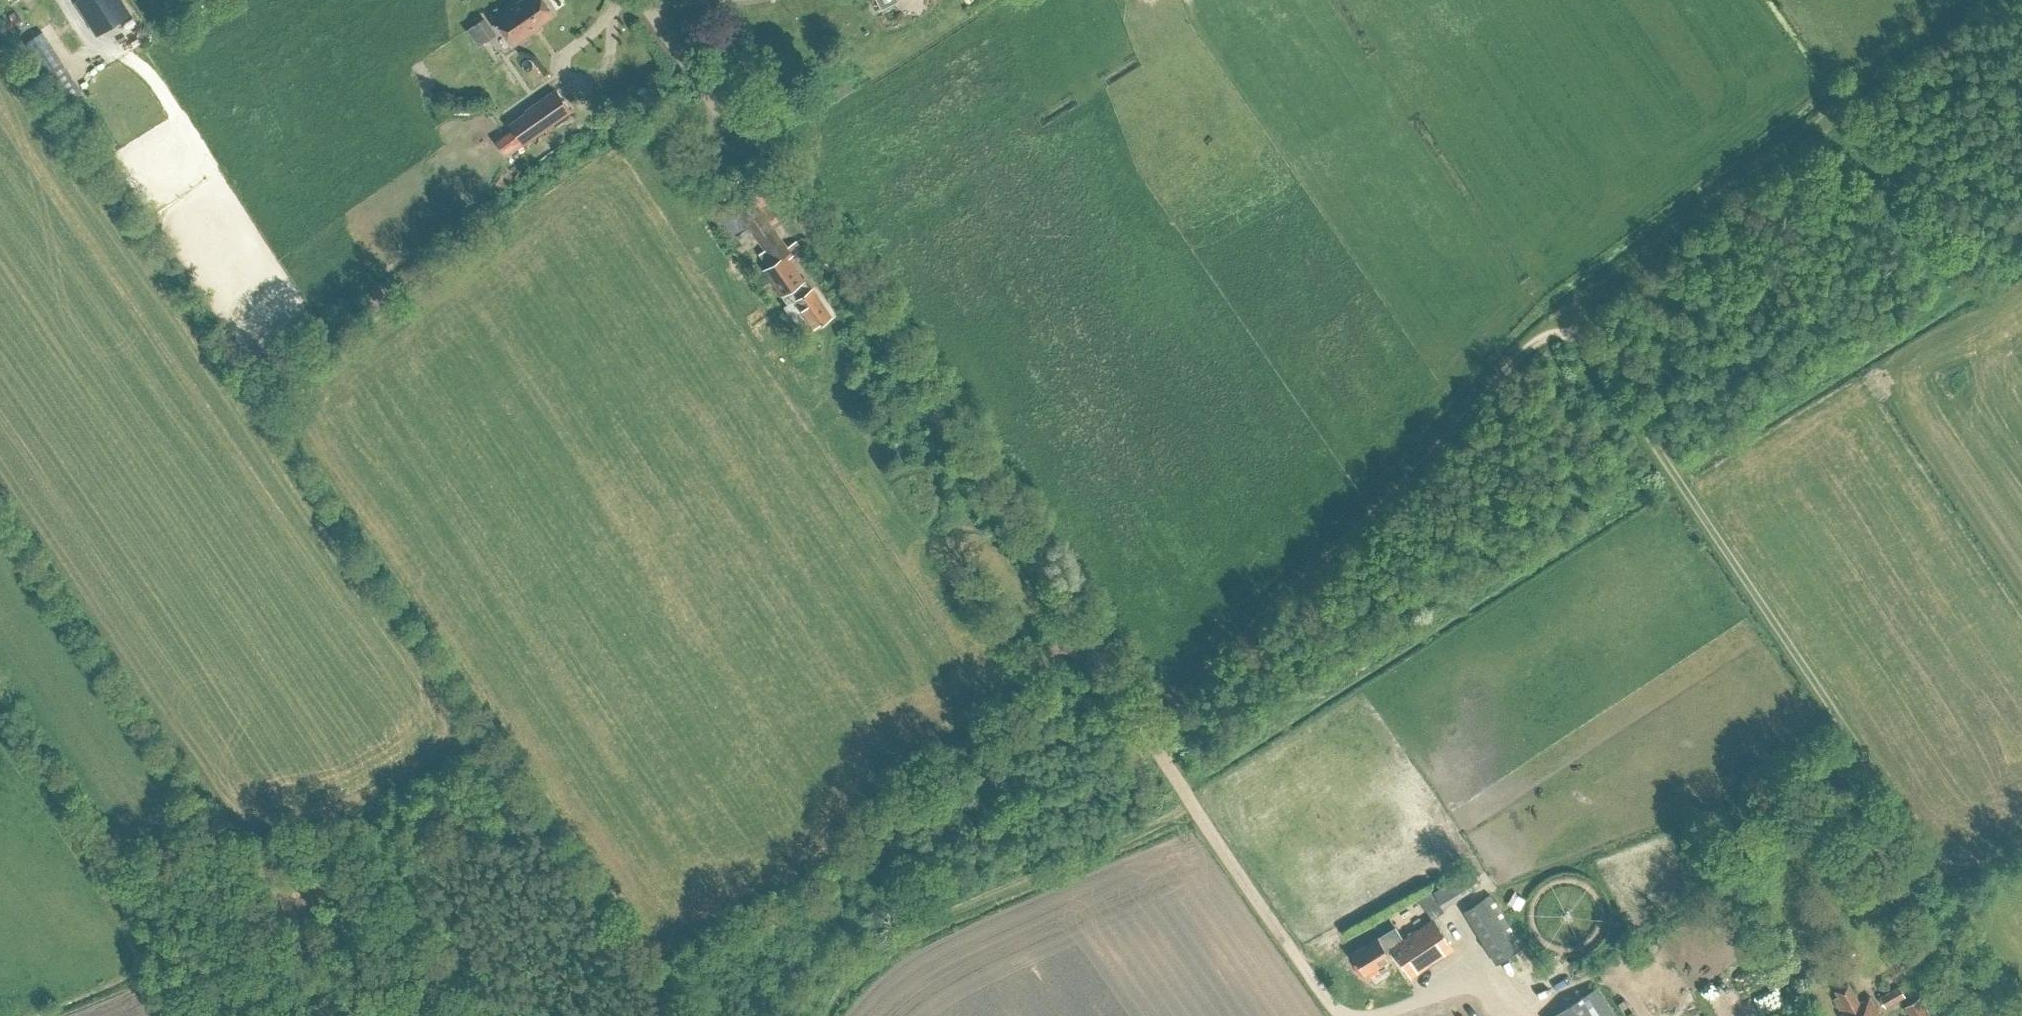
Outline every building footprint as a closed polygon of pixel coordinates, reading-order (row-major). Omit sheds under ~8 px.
[(125,0),(75,0),(96,34),(132,11),(125,0)] [(513,43),(533,29),(531,27),(553,12),(545,0),(521,0),(518,3),(516,1),(494,16),(513,43)] [(496,33),(484,16),(473,23),(484,41),(496,33)] [(81,89),(64,61),(46,72),(63,100),(81,89)] [(526,109),(507,122),(523,144),(572,110),(555,86),(525,108),(526,109)] [(507,155),(523,144),(511,127),(496,138),(507,155)] [(744,219),(749,225),(765,248),(759,252),(767,264),(762,267),(786,303),(782,305),(803,334),(831,315),(812,287),(811,288),(804,277),(796,282),(781,260),(798,248),(793,240),(786,245),(760,208),(744,219)] [(783,231),(792,219),(780,210),(771,221),(783,231)] [(1431,890),(1442,906),(1478,884),(1467,867),(1431,890)] [(1425,909),(1438,901),(1430,889),(1418,897),(1425,909)] [(1489,911),(1498,906),(1490,893),(1481,898),(1489,911)] [(1461,910),(1494,964),(1514,951),(1481,898),(1461,910)] [(1411,975),(1452,949),(1433,919),(1403,937),(1395,925),(1352,951),(1365,972),(1392,957),(1386,949),(1392,945),(1411,975)] [(1869,995),(1858,1001),(1848,982),(1834,990),(1837,995),(1833,997),(1842,1012),(1839,1014),(1840,1015),(1881,1015),(1869,995)] [(1921,997),(1937,1015),(1944,1015),(1956,1006),(1938,984),(1921,997)] [(1597,985),(1548,1015),(1617,1015),(1597,985)] [(1885,1006),(1904,994),(1899,985),(1880,997),(1885,1006)] [(1918,996),(1904,1005),(1911,1015),(1931,1015),(1918,996)]
